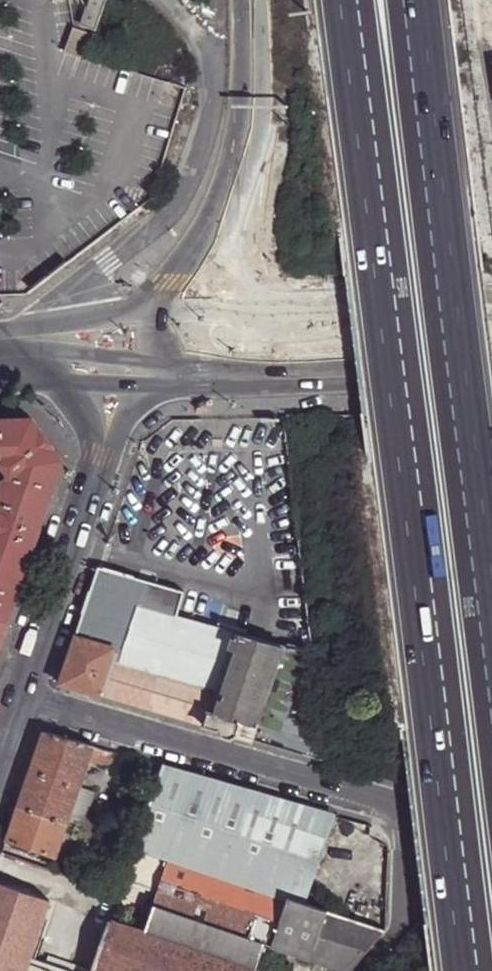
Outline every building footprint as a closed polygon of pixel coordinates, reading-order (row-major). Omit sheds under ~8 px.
[(94,0),(78,0),(75,13),(90,16),(94,0)] [(3,467),(8,472),(7,478),(3,481),(0,491),(0,619),(6,621),(21,577),(61,460),(31,419),(0,421),(0,466),(3,467)] [(301,649),(236,632),(176,616),(183,593),(107,570),(98,568),(90,592),(92,592),(96,597),(91,611),(83,612),(75,637),(60,684),(204,725),(300,753),(324,760),(317,705),(307,625),(299,626),(301,649)] [(90,592),(83,612),(91,611),(96,597),(92,592),(90,592)] [(43,732),(6,840),(56,858),(67,825),(81,787),(91,756),(95,747),(43,732)] [(107,750),(95,747),(91,756),(104,760),(107,750)] [(115,752),(107,750),(104,760),(109,762),(113,759),(115,752)] [(331,816),(163,767),(135,847),(168,859),(287,899),(302,903),(331,816)] [(81,787),(67,825),(82,829),(94,792),(81,787)] [(168,859),(153,906),(154,906),(145,932),(109,920),(91,970),(256,970),(255,970),(263,946),(271,948),(287,899),(168,859)] [(28,962),(49,900),(0,883),(0,970),(25,970),(28,962)] [(384,932),(302,903),(287,899),(271,948),(342,970),(350,970),(384,932)] [(80,967),(48,956),(44,966),(58,970),(78,970),(80,967)] [(28,962),(25,970),(55,970),(28,962)]
